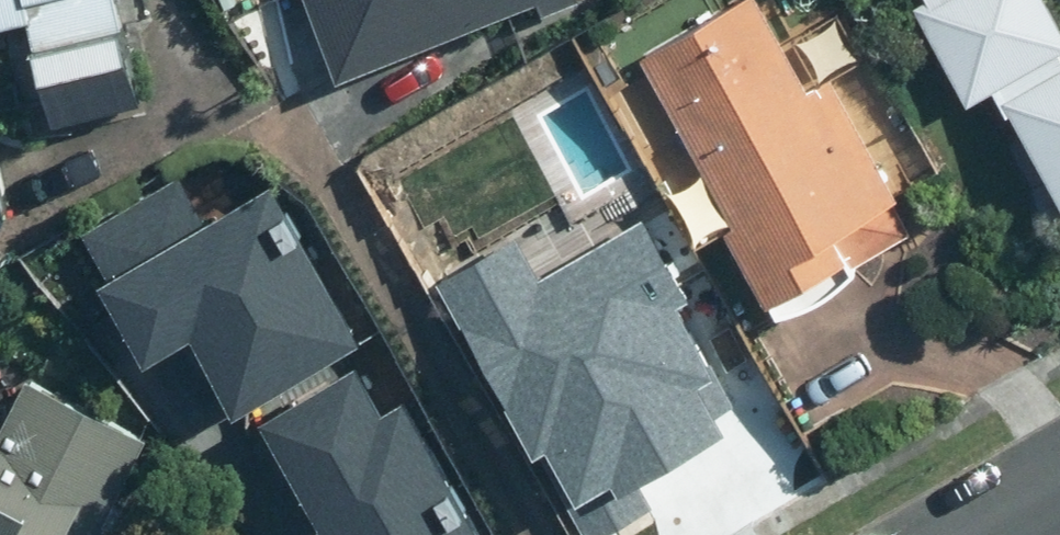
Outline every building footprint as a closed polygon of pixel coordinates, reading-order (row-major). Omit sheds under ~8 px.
[(28,20),(35,47),(127,25),(121,0),(0,0),(0,26),(28,20)] [(337,80),(542,0),(307,0),(337,80)] [(637,51),(762,300),(850,257),(838,233),(897,204),(831,74),(802,88),(757,0),(739,0),(637,51)] [(963,99),(1059,51),(1059,22),(1049,0),(914,0),(963,99)] [(1005,101),(1059,208),(1059,207),(1059,74),(1005,101)] [(199,312),(244,389),(364,319),(276,172),(212,210),(183,162),(85,220),(155,338),(199,312)] [(566,534),(601,534),(654,504),(643,486),(728,437),(715,415),(728,408),(675,317),(687,310),(633,221),(539,276),(514,235),(420,290),(566,534)] [(263,400),(330,518),(316,526),(321,534),(492,534),(499,531),(413,381),(393,393),(364,343),(263,400)] [(179,461),(0,372),(0,534),(142,534),(179,461)]
